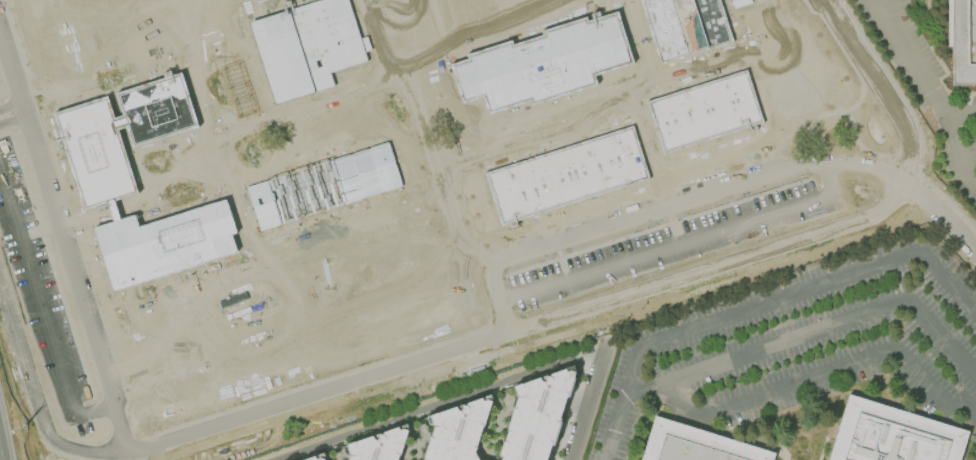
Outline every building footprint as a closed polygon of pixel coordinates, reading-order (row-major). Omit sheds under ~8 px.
[(947,46),(947,0),(975,0),(975,84),(952,84),(952,46),(947,46)] [(578,371),(549,459),(495,459),(517,398),(513,387),(575,364),(578,371)] [(974,428),(964,459),(824,459),(846,388),(974,428)] [(479,456),(495,459),(423,459),(434,428),(430,415),(491,392),(494,403),(476,449),(479,456)] [(780,450),(777,459),(636,459),(652,410),(780,450)] [(410,428),(400,459),(348,459),(349,456),(346,446),(408,423),(410,428)] [(326,458),(326,459),(301,459),(324,451),(326,458)]
